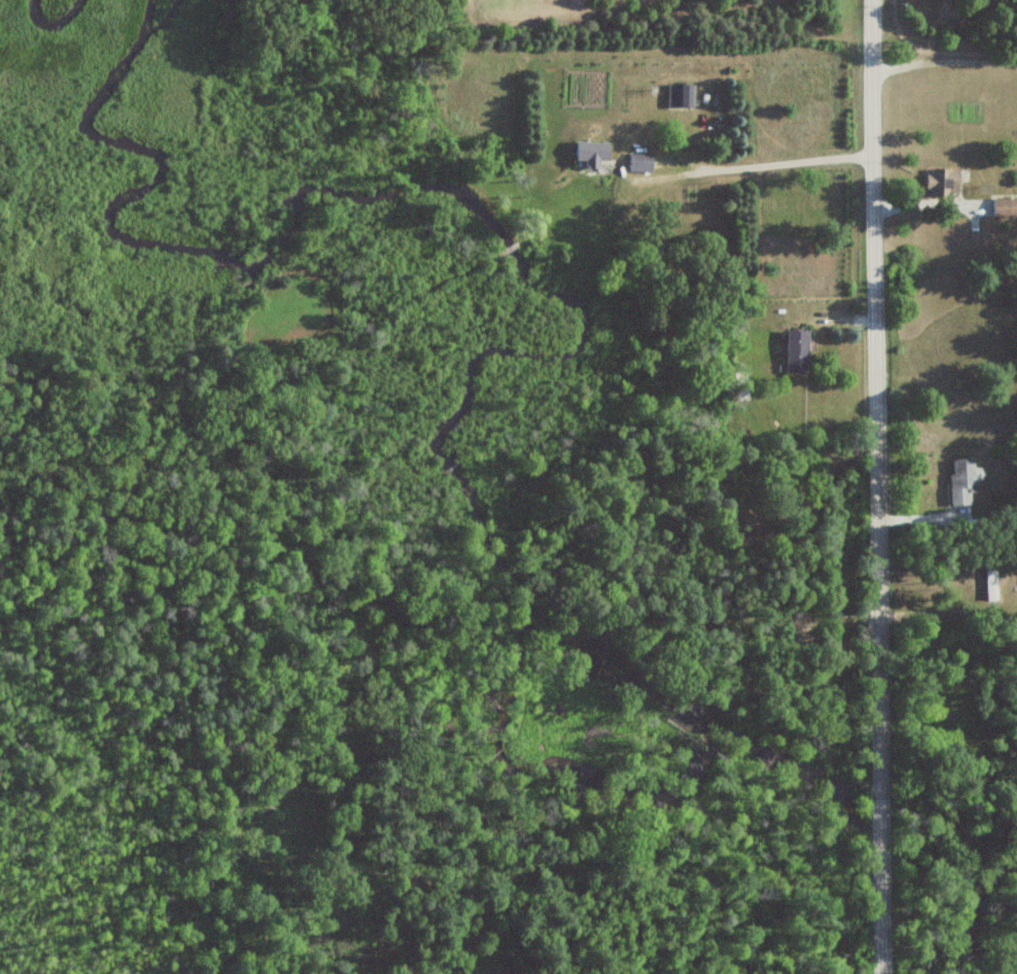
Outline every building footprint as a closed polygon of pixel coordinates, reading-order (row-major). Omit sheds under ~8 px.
[(667,108),(693,108),(693,84),(667,84),(667,108)] [(607,142),(575,142),(575,161),(585,161),(585,166),(607,166),(607,142)] [(630,171),(649,172),(649,156),(630,155),(630,171)] [(927,198),(957,198),(957,169),(927,169),(927,198)] [(1016,217),(1016,199),(992,199),(992,217),(1016,217)] [(808,332),(787,332),(787,374),(808,374),(808,332)] [(975,494),(973,459),(950,460),(951,506),(970,506),(970,494),(975,494)] [(995,563),(986,563),(986,601),(995,601),(995,563)]
